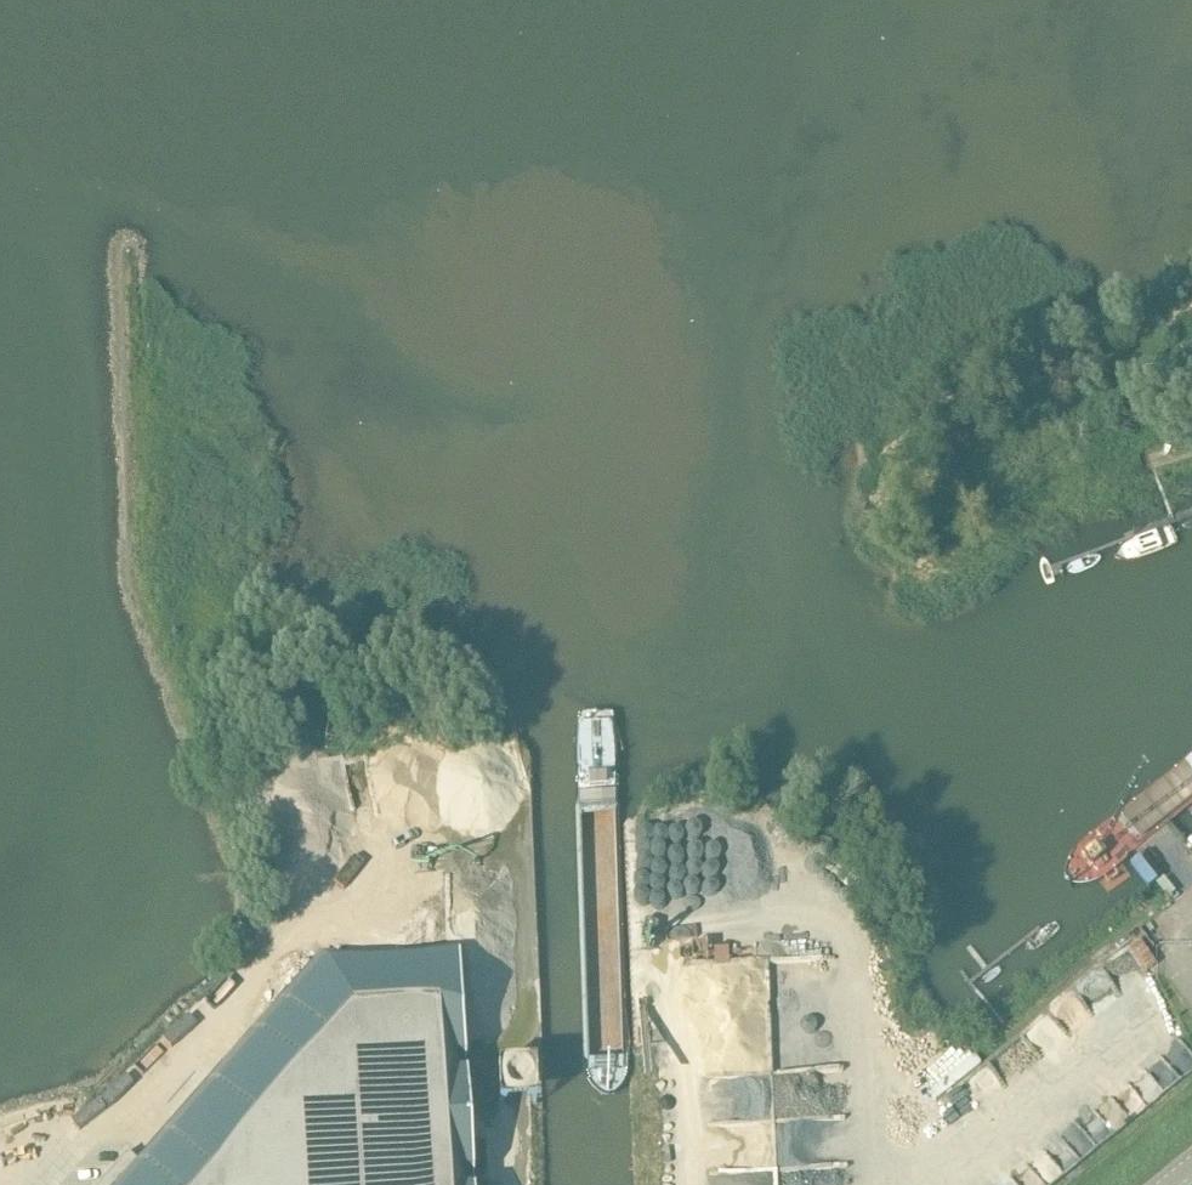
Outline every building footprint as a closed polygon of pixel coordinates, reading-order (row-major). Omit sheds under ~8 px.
[(458,950),(322,955),(147,1156),(153,1161),(151,1163),(148,1161),(127,1184),(473,1184),(458,950)] [(148,1161),(151,1163),(153,1161),(147,1156),(144,1154),(142,1156),(145,1159),(140,1165),(130,1156),(131,1155),(128,1153),(99,1184),(127,1184),(148,1161)]
